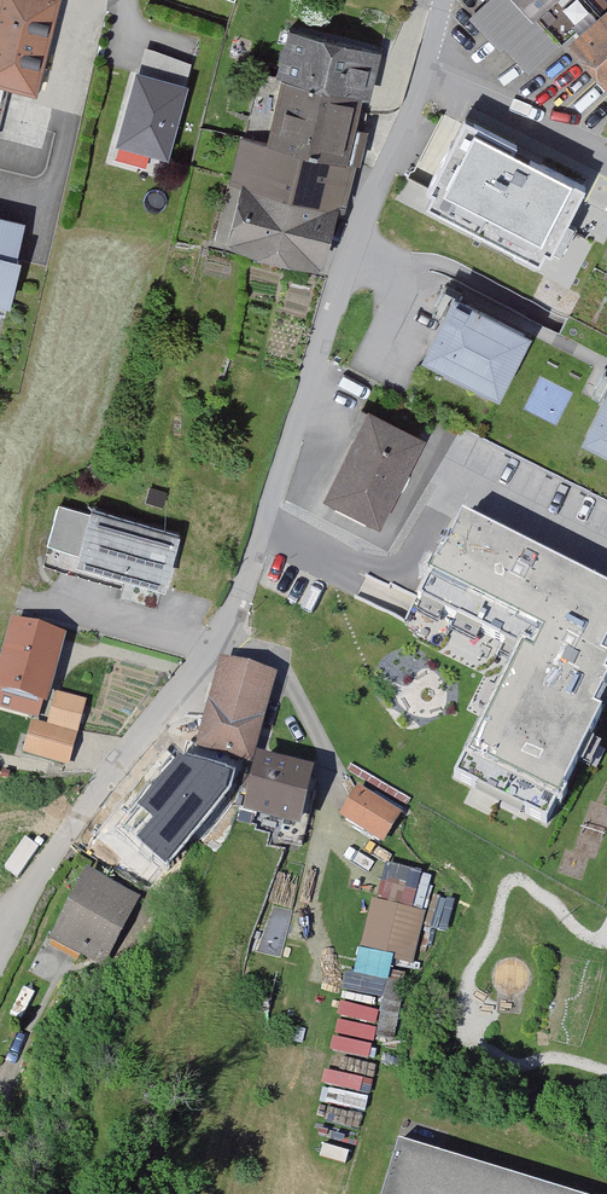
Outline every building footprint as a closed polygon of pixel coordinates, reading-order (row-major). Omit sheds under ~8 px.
[(7,81),(34,88),(55,0),(4,0),(0,17),(0,108),(7,81)] [(605,18),(599,12),(606,6),(606,0),(490,0),(472,17),(500,48),(505,43),(528,68),(556,42),(559,46),(577,29),(583,36),(605,18)] [(605,18),(583,36),(577,41),(606,76),(606,16),(605,18)] [(260,71),(243,137),(341,160),(355,163),(367,111),(354,108),(357,96),(363,97),(367,81),(373,55),(380,56),(381,52),(296,31),(285,77),(260,71)] [(145,47),(138,73),(185,86),(191,63),(145,47)] [(166,155),(185,86),(138,73),(119,142),(166,155)] [(588,185),(464,119),(423,196),(546,262),(588,185)] [(330,205),(341,160),(243,137),(233,182),(249,186),(235,241),(317,261),(330,205)] [(5,314),(18,259),(14,258),(22,224),(0,219),(0,313),(5,314)] [(499,382),(524,334),(458,300),(462,294),(445,285),(440,294),(455,302),(429,353),(447,362),(450,357),(499,382)] [(589,435),(606,444),(606,399),(589,435)] [(419,439),(370,415),(329,496),(378,520),(419,439)] [(93,514),(61,504),(45,561),(122,583),(126,566),(82,553),(93,514)] [(126,566),(163,577),(175,537),(93,514),(82,553),(126,566)] [(606,646),(606,590),(485,529),(483,535),(460,523),(443,555),(441,554),(418,600),(522,653),(491,715),(486,713),(454,777),(477,789),(483,778),(529,801),(523,812),(546,824),(602,714),(594,710),(606,683),(606,677),(605,676),(606,672),(606,660),(602,657),(606,646)] [(43,697),(50,674),(52,675),(56,661),(44,658),(50,636),(15,626),(1,675),(0,675),(0,686),(43,697)] [(200,746),(250,760),(274,675),(224,661),(200,746)] [(80,704),(59,698),(50,731),(35,727),(29,750),(65,760),(80,704)] [(234,767),(183,754),(123,823),(168,864),(230,787),(234,767)] [(306,774),(259,762),(255,781),(247,779),(245,788),(253,790),(248,809),(283,818),(277,841),(301,846),(316,781),(305,778),(306,774)] [(394,816),(359,794),(346,814),(382,836),(394,816)] [(91,881),(81,900),(74,896),(51,941),(80,957),(84,949),(102,958),(131,902),(91,881)] [(410,961),(421,914),(374,903),(363,950),(410,961)] [(404,975),(389,972),(378,1037),(392,1039),(404,975)] [(343,999),(329,1047),(367,1058),(381,1010),(343,999)] [(399,1141),(383,1193),(571,1193),(399,1141)]
